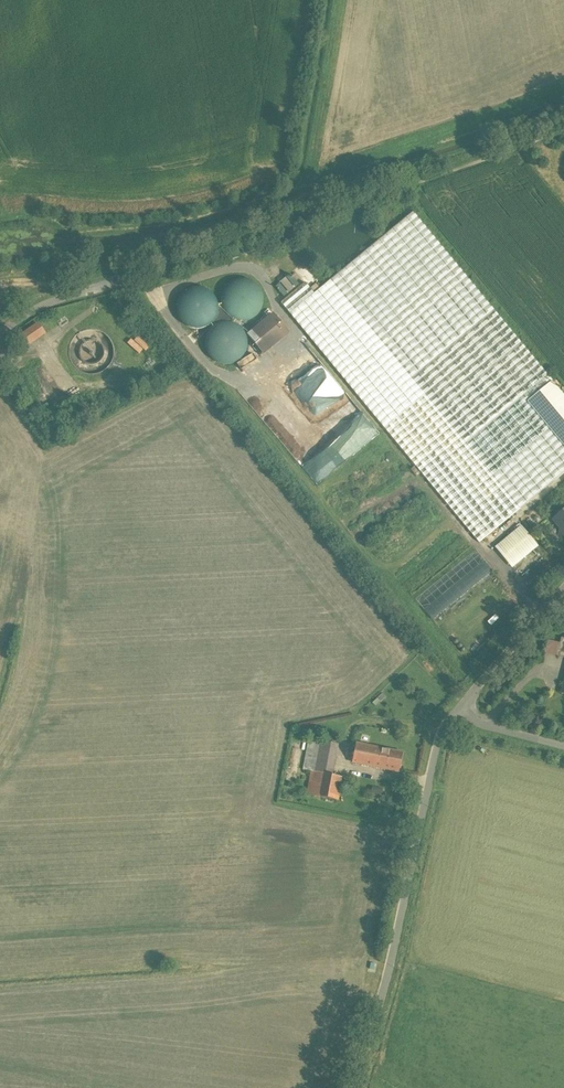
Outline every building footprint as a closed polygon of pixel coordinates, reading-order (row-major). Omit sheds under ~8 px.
[(282,304),(295,320),(296,319),(482,543),(563,476),(563,393),(416,213),(314,294),(307,285),(282,304)] [(265,299),(258,285),(243,280),(228,287),(223,302),(231,317),(246,321),(260,314),(265,299)] [(210,327),(219,314),(217,298),(204,289),(188,291),(179,304),(181,320),(194,329),(210,327)] [(249,336),(265,356),(291,335),(275,315),(249,336)] [(48,335),(41,325),(24,337),(31,347),(48,335)] [(249,345),(241,330),(226,325),(212,333),(207,348),(214,362),(229,367),(244,360),(249,345)] [(553,519),(560,528),(560,534),(563,535),(563,511),(553,519)] [(341,746),(312,740),(306,771),(315,772),(310,795),(340,801),(341,797),(345,778),(333,776),(335,770),(336,770),(341,746)] [(403,753),(356,744),(352,763),(399,772),(403,753)]
